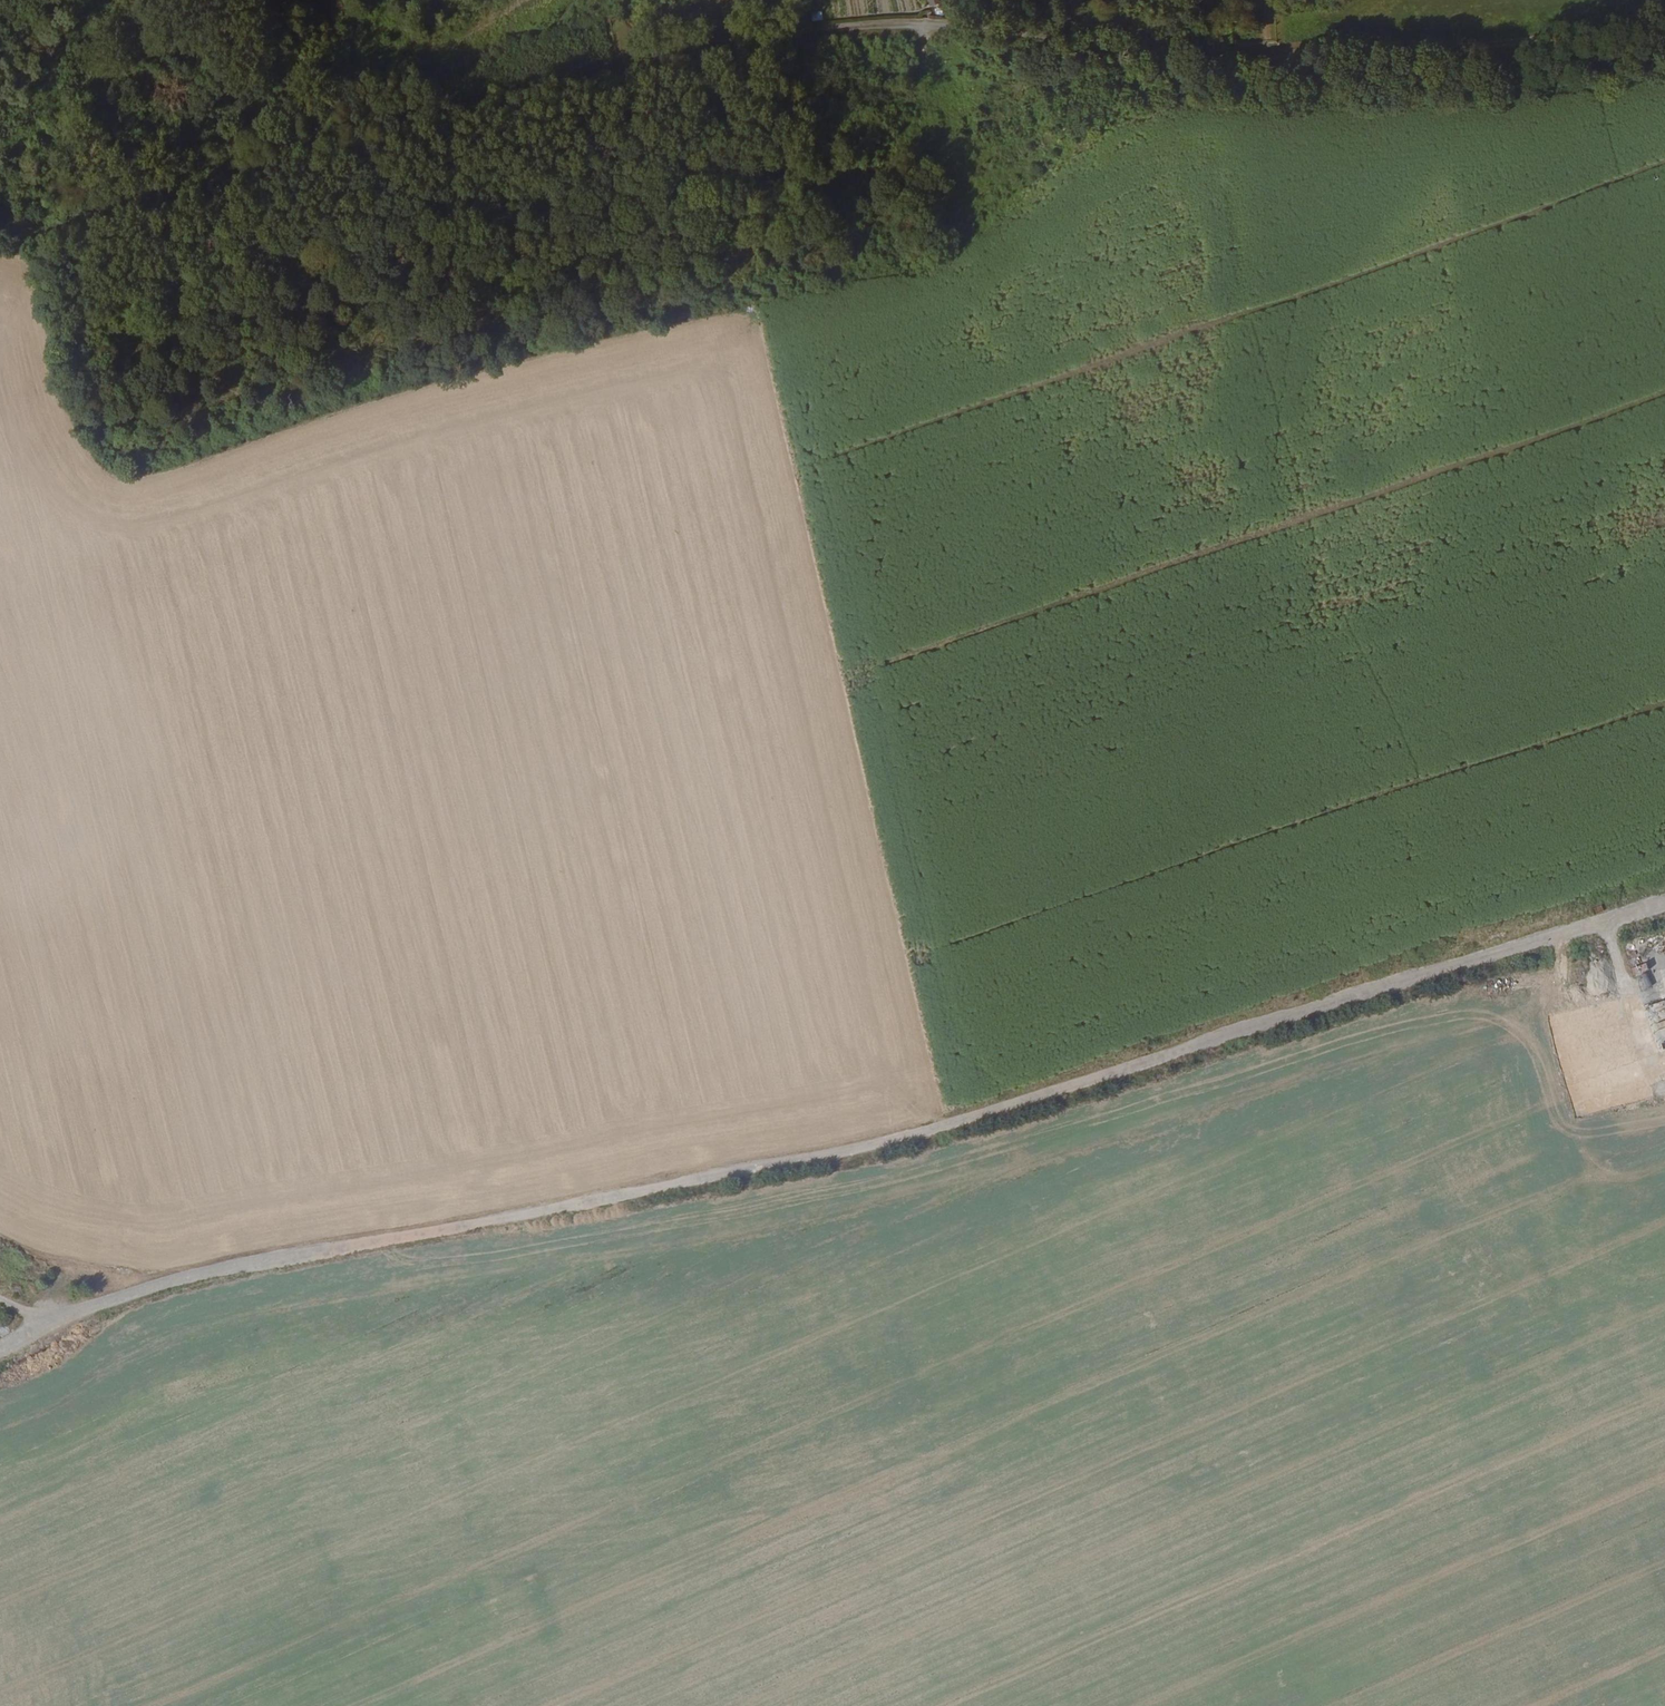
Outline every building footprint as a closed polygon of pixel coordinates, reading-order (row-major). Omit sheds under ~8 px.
[(813,21),(824,19),(822,10),(811,12),(813,21)] [(1646,1009),(1664,1061),(1664,1002),(1646,1009)] [(1602,1068),(1619,1062),(1614,1048),(1597,1054),(1602,1068)]
